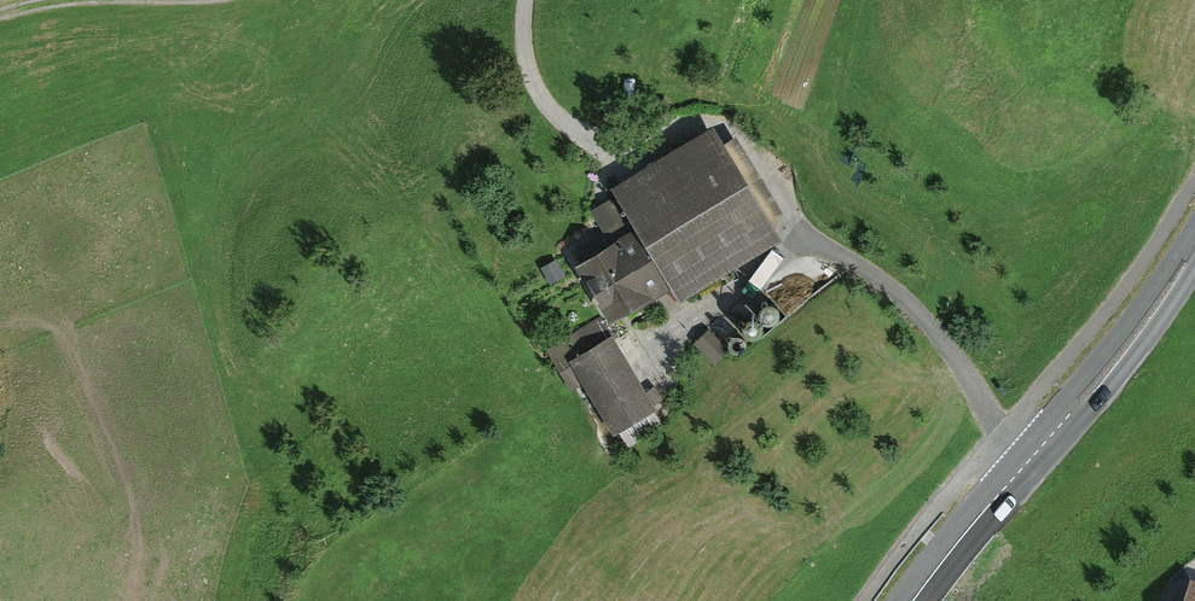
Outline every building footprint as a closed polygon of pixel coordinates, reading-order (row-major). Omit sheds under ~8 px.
[(725,144),(715,127),(609,190),(633,229),(569,267),(599,316),(544,348),(569,390),(580,383),(612,436),(656,410),(607,328),(670,290),(679,305),(783,243),(771,222),(782,215),(736,138),(725,144)] [(603,233),(621,225),(609,201),(591,209),(603,233)]
